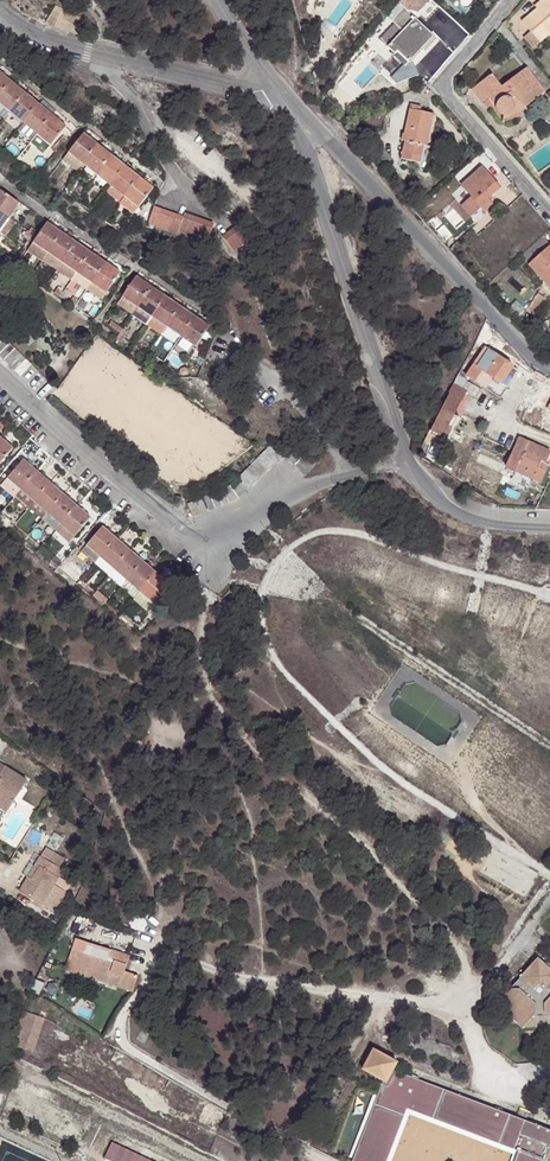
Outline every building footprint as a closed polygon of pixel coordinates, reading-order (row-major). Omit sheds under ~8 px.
[(397,52),(399,50),(411,61),(435,32),(398,0),(386,13),(402,27),(387,44),(397,52)] [(410,7),(412,7),(417,7),(419,9),(428,0),(403,0),(410,7)] [(527,28),(537,39),(549,28),(549,0),(539,0),(526,11),(534,21),(527,28)] [(399,50),(397,52),(396,53),(409,63),(411,61),(399,50)] [(549,82),(529,58),(506,78),(496,66),(477,82),(487,95),(495,88),(501,95),(503,99),(505,103),(510,107),(513,107),(519,105),(522,103),(523,100),(524,96),(528,94),(532,98),(549,82)] [(12,83),(0,73),(0,98),(12,83)] [(0,98),(0,104),(10,112),(25,94),(12,83),(0,98)] [(10,112),(24,124),(39,105),(25,94),(10,112)] [(422,104),(411,101),(404,130),(402,130),(401,136),(404,137),(400,153),(419,160),(423,142),(426,143),(434,112),(421,108),(422,104)] [(5,119),(10,112),(0,104),(0,115),(5,119)] [(24,124),(37,135),(53,116),(39,105),(24,124)] [(53,116),(37,135),(44,140),(51,146),(66,127),(53,116)] [(24,124),(19,130),(32,141),(37,135),(24,124)] [(68,153),(84,165),(98,146),(83,134),(68,153)] [(30,144),(37,149),(44,140),(37,135),(32,141),(30,144)] [(98,146),(84,165),(98,176),(112,157),(98,146)] [(68,153),(63,160),(78,172),(84,165),(68,153)] [(98,176),(112,187),(126,169),(112,157),(98,176)] [(501,185),(482,164),(461,183),(471,194),(461,202),(471,214),(481,206),(484,209),(492,201),(488,196),(501,185)] [(112,187),(126,198),(140,180),(126,169),(112,187)] [(140,180),(126,198),(139,208),(152,190),(140,180)] [(112,187),(107,192),(121,203),(126,198),(112,187)] [(9,219),(18,206),(0,192),(0,213),(9,219)] [(121,204),(134,214),(139,208),(126,198),(121,203),(121,204)] [(443,209),(437,202),(425,214),(430,220),(443,209)] [(154,211),(149,226),(155,229),(162,231),(169,233),(177,236),(179,231),(182,221),(175,218),(167,216),(161,213),(154,211)] [(9,219),(0,213),(0,232),(9,219)] [(182,221),(179,231),(187,234),(194,236),(201,238),(209,241),(214,226),(206,223),(199,221),(192,218),(185,216),(182,221)] [(5,238),(15,224),(9,219),(0,232),(0,235),(5,238)] [(455,232),(446,221),(438,228),(447,239),(455,232)] [(32,244),(46,253),(59,234),(46,225),(32,244)] [(228,233),(224,239),(234,246),(238,239),(243,232),(232,225),(228,233)] [(59,234),(46,253),(60,263),(73,244),(59,234)] [(529,262),(549,244),(549,241),(544,234),(521,253),(529,262)] [(32,244),(27,252),(40,261),(46,253),(32,244)] [(73,244),(60,263),(75,273),(88,254),(73,244)] [(529,262),(546,282),(549,279),(549,244),(529,262)] [(75,273),(90,283),(103,264),(88,254),(75,273)] [(5,260),(2,264),(9,269),(12,265),(5,260)] [(60,263),(55,270),(70,280),(75,273),(60,263)] [(103,264),(90,283),(104,293),(118,273),(103,264)] [(75,273),(70,280),(85,290),(86,290),(90,283),(75,273)] [(122,297),(136,307),(150,287),(135,277),(122,297)] [(90,283),(86,290),(100,299),(104,293),(90,283)] [(150,287),(136,307),(151,318),(165,298),(150,287)] [(546,298),(539,293),(526,310),(535,316),(546,298)] [(116,305),(131,315),(136,307),(122,297),(116,305)] [(151,318),(165,327),(179,307),(165,298),(151,318)] [(136,307),(131,315),(146,325),(151,318),(136,307)] [(165,327),(180,337),(194,317),(179,307),(165,327)] [(194,317),(180,337),(195,348),(209,327),(194,317)] [(151,318),(146,325),(160,334),(165,327),(151,318)] [(21,376),(31,364),(0,334),(0,356),(21,376)] [(501,398),(508,387),(502,382),(512,367),(513,366),(484,346),(466,374),(469,376),(501,398)] [(502,382),(508,387),(519,372),(512,367),(502,382)] [(453,385),(462,389),(466,382),(468,378),(459,373),(453,385)] [(481,389),(466,382),(462,389),(453,385),(449,393),(451,395),(436,426),(439,427),(440,426),(451,431),(458,416),(453,413),(460,399),(462,400),(465,393),(476,398),(481,389)] [(520,439),(508,468),(539,482),(549,457),(549,452),(520,439)] [(0,441),(0,468),(13,453),(0,441)] [(8,481),(22,492),(37,473),(24,462),(8,481)] [(37,473),(22,492),(35,504),(51,485),(37,473)] [(2,488),(15,500),(16,499),(22,492),(8,481),(2,488)] [(35,504),(49,515),(64,497),(51,485),(35,504)] [(16,499),(30,510),(35,504),(22,492),(16,499)] [(49,515),(62,526),(77,508),(64,497),(49,515)] [(35,504),(30,510),(43,522),(49,515),(35,504)] [(77,508),(62,526),(75,538),(91,519),(77,508)] [(49,515),(43,522),(56,533),(62,526),(49,515)] [(62,526),(56,533),(70,544),(75,538),(62,526)] [(86,547),(101,560),(116,542),(102,529),(86,547)] [(116,542),(101,560),(114,571),(130,553),(116,542)] [(86,547),(81,554),(95,566),(101,560),(86,547)] [(130,553),(114,571),(128,583),(143,565),(130,553)] [(101,560),(95,566),(108,578),(114,571),(101,560)] [(128,583),(141,594),(156,577),(143,565),(128,583)] [(114,571),(108,578),(122,590),(128,583),(114,571)] [(156,577),(141,594),(154,606),(170,588),(156,577)] [(128,583),(122,590),(135,601),(141,594),(128,583)] [(141,594),(135,601),(149,612),(154,606),(141,594)] [(8,804),(25,777),(4,764),(0,769),(0,799),(8,804)] [(8,804),(0,799),(0,807),(5,810),(8,804)] [(56,849),(46,843),(41,851),(51,858),(56,849)] [(32,874),(28,873),(20,887),(42,901),(64,865),(60,863),(65,855),(56,849),(51,858),(41,851),(36,861),(39,862),(32,874)] [(36,861),(28,873),(32,874),(39,862),(36,861)] [(65,970),(133,993),(138,976),(125,972),(130,957),(75,939),(65,970)] [(501,992),(502,1006),(515,1005),(515,1017),(529,1017),(532,1014),(536,1010),(542,1011),(545,1014),(549,1019),(549,969),(548,967),(549,966),(548,961),(543,961),(542,962),(536,956),(501,992)] [(502,1006),(501,992),(493,1001),(520,1026),(529,1017),(515,1017),(515,1005),(502,1006)] [(35,1050),(46,1016),(24,1009),(13,1043),(35,1050)] [(549,1144),(549,1131),(390,1070),(395,1061),(374,1049),(363,1069),(385,1081),(350,1160),(385,1160),(404,1110),(516,1152),(512,1160),(544,1160),(549,1144)] [(111,1142),(103,1159),(108,1160),(152,1160),(111,1142)]
